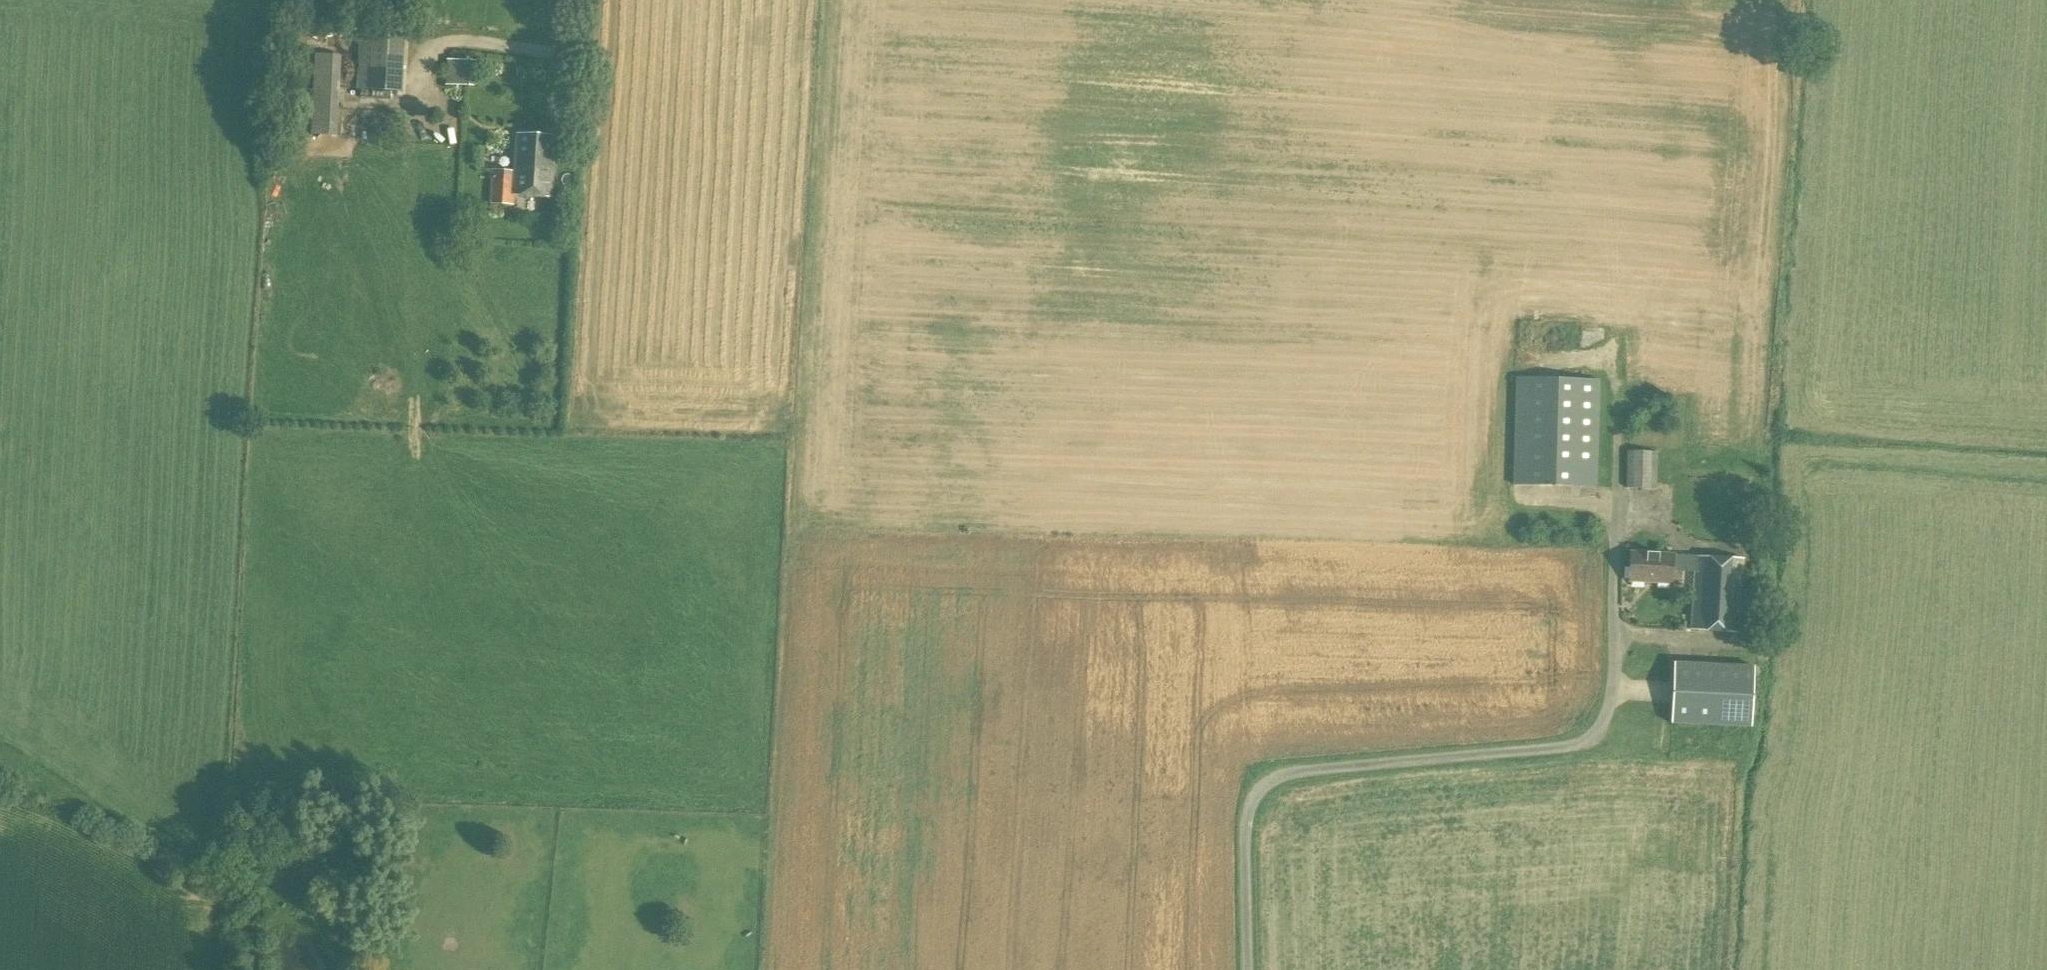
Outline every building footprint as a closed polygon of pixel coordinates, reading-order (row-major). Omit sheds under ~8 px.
[(402,92),(406,29),(360,27),(357,89),(402,92)] [(337,136),(341,55),(316,53),(311,134),(337,136)] [(475,86),(476,61),(447,60),(446,85),(475,86)] [(553,198),(557,137),(517,135),(516,171),(492,169),(490,204),(515,205),(515,195),(553,198)] [(1596,487),(1600,380),(1516,377),(1513,485),(1596,487)] [(1656,488),(1657,452),(1628,451),(1626,487),(1656,488)] [(1739,632),(1744,560),(1672,555),(1632,552),(1630,581),(1672,583),(1672,571),(1695,572),(1691,629),(1739,632)] [(1754,667),(1674,663),(1671,723),(1751,728),(1754,667)]
